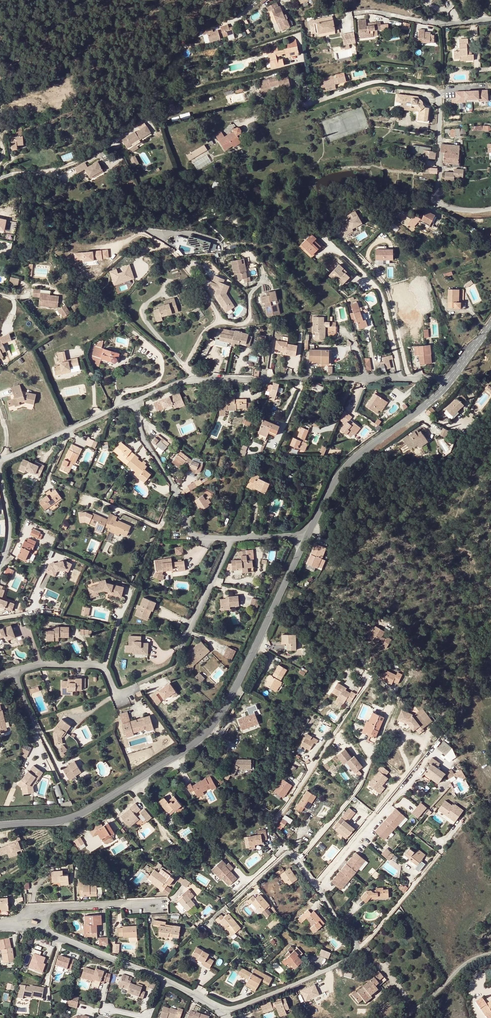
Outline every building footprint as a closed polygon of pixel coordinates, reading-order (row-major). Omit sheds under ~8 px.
[(287,18),(286,14),(284,15),(282,11),(280,6),(278,6),(277,3),(270,5),(272,10),(280,30),(289,27),(289,26),(292,25),(290,20),(288,21),(286,18),(287,18)] [(315,23),(310,24),(311,30),(318,29),(318,32),(328,30),(328,31),(335,30),(333,20),(327,21),(315,23)] [(380,22),(374,23),(374,25),(366,26),(366,24),(366,20),(358,21),(360,38),(373,37),(373,31),(381,30),(380,22)] [(221,28),(221,29),(223,37),(227,36),(226,35),(233,33),(232,29),(229,29),(229,27),(228,24),(223,26),(224,27),(221,28)] [(220,38),(223,37),(221,29),(213,31),(212,28),(202,31),(203,35),(207,34),(210,41),(213,40),(221,38),(220,38)] [(424,30),(419,30),(418,42),(424,42),(434,42),(434,38),(430,37),(430,32),(424,32),(424,30)] [(467,44),(468,44),(468,39),(459,39),(460,51),(454,51),(455,59),(460,59),(460,56),(467,55),(467,44)] [(286,49),(268,53),(270,62),(265,63),(267,69),(284,65),(283,59),(279,60),(278,56),(282,55),(282,54),(285,53),(286,57),(299,54),(297,46),(296,40),(285,42),(286,49)] [(325,87),(326,88),(335,86),(335,84),(346,81),(345,76),(337,78),(336,74),(319,79),(322,88),(325,87)] [(256,83),(259,98),(273,95),(273,94),(273,93),(276,93),(276,94),(291,90),(290,89),(288,79),(288,76),(256,83)] [(471,91),(455,92),(456,102),(472,102),(471,91)] [(487,91),(471,91),(472,102),(487,101),(487,91)] [(427,107),(424,106),(422,107),(420,104),(422,103),(421,101),(420,100),(420,99),(419,99),(416,96),(396,94),(394,106),(400,107),(400,108),(411,109),(411,110),(412,112),(413,113),(414,113),(415,113),(414,119),(414,120),(416,121),(419,121),(425,122),(427,122),(427,121),(429,112),(427,112),(427,107)] [(134,132),(121,141),(128,150),(132,147),(130,145),(139,139),(139,140),(150,133),(145,126),(135,133),(134,132)] [(221,131),(216,135),(225,150),(232,146),(233,147),(241,142),(234,131),(225,137),(221,131)] [(16,139),(12,140),(12,150),(17,150),(17,145),(23,145),(23,136),(16,137),(16,139)] [(451,149),(451,151),(459,152),(459,145),(441,144),(441,148),(451,149)] [(205,145),(187,155),(190,160),(207,150),(205,145)] [(412,153),(418,154),(419,151),(419,149),(423,150),(431,151),(431,148),(413,145),(412,153)] [(450,163),(451,151),(451,149),(441,148),(441,152),(444,152),(444,162),(450,163)] [(459,152),(451,151),(450,163),(451,163),(458,163),(459,152)] [(208,154),(194,162),(198,169),(211,161),(208,154)] [(134,165),(139,163),(135,155),(130,157),(134,165)] [(83,163),(73,169),(76,174),(83,170),(88,178),(101,171),(96,162),(86,168),(83,163)] [(101,171),(88,178),(89,179),(102,172),(101,171)] [(355,211),(347,215),(350,220),(348,221),(349,223),(340,227),(345,236),(353,231),(352,229),(362,223),(355,211)] [(421,220),(431,225),(435,215),(426,211),(421,220)] [(419,219),(416,215),(406,226),(410,230),(419,219)] [(302,244),(312,255),(323,245),(312,234),(302,244)] [(192,241),(182,236),(179,243),(189,247),(190,245),(201,250),(200,251),(206,253),(208,247),(206,247),(208,244),(193,237),(192,241)] [(313,256),(312,255),(302,244),(300,246),(312,258),(313,256)] [(112,257),(110,249),(78,256),(79,262),(87,261),(87,263),(106,259),(106,258),(112,257)] [(384,251),(376,251),(376,260),(393,259),(393,249),(384,249),(384,251)] [(244,273),(242,259),(232,260),(234,271),(237,270),(238,274),(238,279),(244,278),(245,283),(251,282),(250,277),(247,277),(247,272),(244,273)] [(117,268),(111,271),(115,283),(133,277),(131,272),(130,273),(129,270),(131,269),(130,264),(122,267),(123,271),(118,273),(117,268)] [(335,277),(343,284),(350,277),(346,272),(345,273),(342,270),(343,268),(340,264),(329,275),(333,279),(335,277)] [(225,279),(216,275),(213,282),(211,281),(209,286),(217,289),(215,294),(226,312),(232,308),(230,303),(232,302),(228,296),(227,297),(224,291),(226,284),(223,283),(225,279)] [(59,296),(50,295),(48,295),(48,293),(41,293),(41,289),(34,288),(33,296),(40,297),(39,303),(49,304),(48,306),(58,307),(59,296)] [(448,307),(461,308),(461,302),(459,302),(459,289),(449,289),(448,307)] [(265,303),(268,316),(278,314),(276,305),(272,306),(271,302),(277,300),(275,291),(270,292),(270,295),(267,296),(261,297),(262,303),(265,303)] [(162,316),(179,311),(175,298),(171,299),(171,303),(165,305),(159,307),(159,308),(160,311),(155,313),(158,322),(163,320),(162,316)] [(361,313),(360,310),(357,302),(351,304),(354,312),(351,313),(353,319),(356,318),(359,329),(368,326),(366,319),(363,320),(361,313)] [(70,312),(65,304),(58,309),(61,313),(64,317),(70,312)] [(315,332),(315,339),(324,339),(324,323),(324,317),(314,316),(313,332),(315,332)] [(235,331),(234,336),(232,342),(231,346),(234,346),(235,343),(240,344),(240,342),(242,343),(250,344),(251,339),(248,338),(248,334),(242,333),(242,332),(235,331)] [(234,336),(230,334),(222,333),(220,340),(232,342),(234,336)] [(10,335),(1,339),(4,345),(13,341),(10,335)] [(203,350),(208,353),(214,340),(209,337),(206,343),(207,344),(203,350)] [(276,348),(282,349),(286,350),(286,352),(285,354),(296,356),(298,345),(288,344),(288,342),(277,340),(276,348)] [(430,345),(428,345),(415,346),(416,355),(420,355),(420,364),(429,363),(429,354),(431,354),(430,345)] [(120,353),(96,347),(93,356),(112,362),(114,363),(116,363),(118,363),(119,361),(119,358),(120,353)] [(310,349),(309,360),(314,361),(321,361),(322,363),(328,363),(329,364),(331,364),(332,350),(310,349)] [(67,361),(65,351),(58,353),(60,363),(61,363),(62,366),(55,367),(56,375),(64,374),(63,371),(71,369),(70,367),(75,366),(75,364),(79,364),(78,358),(67,361)] [(387,369),(391,368),(387,356),(382,357),(383,361),(386,369),(387,369)] [(364,358),(367,370),(372,370),(370,358),(364,358)] [(386,371),(386,369),(383,361),(380,362),(380,364),(378,365),(380,373),(386,371)] [(277,391),(278,387),(279,383),(274,382),(273,385),(269,384),(267,391),(270,392),(269,395),(270,395),(269,399),(275,401),(277,391)] [(24,402),(34,404),(36,394),(27,392),(26,396),(24,395),(20,384),(11,387),(15,398),(8,401),(10,407),(15,405),(16,406),(20,405),(20,403),(19,402),(24,400),(24,402)] [(170,397),(162,400),(165,408),(173,404),(175,408),(179,406),(179,405),(184,402),(180,393),(170,397)] [(237,408),(247,408),(247,402),(247,399),(235,399),(235,393),(227,393),(228,410),(229,410),(237,410),(237,408)] [(377,413),(379,410),(386,400),(381,397),(375,393),(367,406),(377,413)] [(483,406),(487,399),(481,395),(477,402),(483,406)] [(447,408),(453,416),(456,413),(464,404),(461,400),(458,397),(447,408)] [(386,400),(379,410),(381,411),(388,401),(386,400)] [(432,407),(426,412),(431,416),(436,411),(432,407)] [(259,433),(267,437),(269,432),(276,435),(279,426),(264,420),(259,433)] [(347,433),(351,437),(354,433),(352,432),(358,425),(353,422),(351,425),(349,422),(346,426),(345,425),(341,429),(346,434),(347,433)] [(294,437),(291,445),(303,450),(306,442),(305,442),(304,441),(305,439),(309,430),(302,427),(298,436),(299,436),(298,439),(297,438),(294,437)] [(417,434),(415,431),(412,433),(403,438),(405,440),(409,448),(412,445),(413,446),(417,444),(419,447),(428,441),(424,436),(421,431),(419,432),(417,434)] [(152,442),(157,446),(161,449),(164,451),(170,443),(158,434),(152,442)] [(96,448),(98,441),(88,437),(85,444),(96,448)] [(125,446),(126,445),(122,442),(115,451),(119,454),(118,456),(123,461),(130,449),(128,447),(127,448),(125,446)] [(72,444),(70,450),(76,452),(78,448),(82,450),(83,449),(72,444)] [(245,455),(248,446),(243,444),(240,453),(245,455)] [(324,455),(327,447),(323,445),(319,455),(323,455),(324,455)] [(67,472),(69,467),(71,463),(74,464),(78,454),(80,454),(82,450),(78,448),(76,452),(70,450),(61,469),(67,472)] [(123,461),(128,464),(135,455),(132,452),(133,451),(130,449),(123,461)] [(181,451),(175,459),(183,465),(185,462),(188,457),(181,451)] [(145,465),(142,462),(138,459),(139,457),(135,455),(128,464),(136,471),(140,475),(147,479),(151,474),(145,469),(147,466),(145,465)] [(192,460),(188,457),(185,462),(190,465),(189,466),(196,470),(199,463),(192,460)] [(34,464),(24,459),(19,470),(25,472),(26,470),(35,474),(40,476),(45,465),(39,463),(38,465),(34,464)] [(183,465),(175,459),(173,462),(181,468),(183,465)] [(255,488),(257,489),(265,493),(270,483),(258,478),(257,480),(253,479),(249,488),(254,490),(255,488)] [(208,488),(205,492),(214,497),(216,493),(212,490),(208,488)] [(40,502),(45,510),(49,507),(53,503),(62,497),(56,489),(52,492),(47,495),(43,498),(44,500),(40,502)] [(195,500),(197,504),(202,510),(210,505),(209,504),(211,502),(208,498),(206,499),(203,495),(195,500)] [(268,511),(264,519),(271,521),(274,514),(268,511)] [(94,513),(89,524),(94,525),(98,516),(99,515),(94,513)] [(108,528),(114,515),(111,513),(108,519),(102,516),(101,517),(98,516),(94,525),(96,526),(104,530),(105,527),(108,528)] [(111,529),(112,530),(116,520),(118,516),(114,515),(108,528),(111,529)] [(119,520),(118,521),(114,531),(120,533),(127,536),(131,526),(119,520)] [(30,534),(38,538),(41,533),(33,529),(30,534)] [(17,556),(26,560),(29,553),(27,551),(29,548),(31,549),(33,550),(37,541),(29,538),(27,541),(25,540),(17,556)] [(316,556),(312,565),(318,568),(326,548),(320,545),(319,548),(314,546),(311,554),(316,556)] [(176,546),(177,554),(184,553),(183,546),(176,546)] [(248,567),(253,567),(252,560),(247,561),(246,551),(239,552),(239,557),(241,556),(241,560),(232,561),(233,570),(238,570),(238,568),(243,567),(243,569),(248,568),(248,567)] [(157,571),(155,576),(161,579),(163,573),(165,570),(174,568),(174,566),(179,565),(179,570),(186,569),(185,560),(173,562),(172,558),(156,560),(157,571)] [(50,563),(48,568),(54,571),(61,569),(66,568),(69,569),(72,563),(65,560),(64,561),(63,560),(55,563),(55,562),(50,563)] [(100,584),(92,586),(94,593),(98,592),(104,590),(111,592),(111,594),(122,596),(124,587),(107,583),(106,580),(99,582),(100,584)] [(94,593),(92,586),(89,587),(91,597),(99,595),(98,592),(94,593)] [(0,588),(0,606),(12,610),(15,603),(2,599),(5,590),(0,588)] [(7,591),(5,590),(2,599),(15,603),(15,601),(5,597),(7,591)] [(221,609),(231,609),(231,605),(240,605),(239,595),(229,596),(230,598),(226,598),(221,599),(221,609)] [(139,605),(135,615),(144,619),(148,609),(151,610),(152,611),(156,602),(143,597),(140,605),(139,605)] [(1,638),(7,636),(8,640),(16,638),(12,625),(0,630),(0,640),(1,638)] [(382,635),(385,630),(376,625),(369,636),(378,642),(380,639),(384,641),(381,645),(386,648),(392,639),(388,636),(386,638),(382,635)] [(55,637),(60,637),(70,637),(70,627),(56,627),(56,631),(53,631),(48,631),(48,641),(55,641),(55,637)] [(297,634),(282,635),(282,642),(286,642),(288,643),(288,645),(288,650),(297,650),(297,634)] [(133,651),(133,653),(143,653),(143,650),(148,650),(149,642),(142,641),(142,636),(130,635),(130,644),(126,644),(126,651),(133,651)] [(191,662),(195,666),(211,651),(202,641),(190,653),(192,655),(189,657),(192,661),(191,662)] [(229,647),(225,656),(233,659),(237,650),(229,647)] [(287,669),(279,665),(275,673),(282,677),(287,669)] [(396,675),(383,669),(379,679),(391,684),(393,681),(398,683),(402,674),(397,672),(396,675)] [(200,672),(196,676),(202,682),(206,678),(200,672)] [(274,690),(282,677),(275,673),(273,676),(271,675),(268,680),(265,685),(274,690)] [(63,681),(63,692),(73,692),(76,690),(83,690),(83,688),(83,678),(77,678),(77,680),(69,680),(69,681),(63,681)] [(343,688),(344,686),(337,681),(331,691),(338,695),(336,698),(343,703),(345,699),(350,702),(356,694),(351,690),(350,692),(345,689),(343,688)] [(159,690),(165,698),(171,694),(176,690),(171,682),(159,690)] [(152,696),(157,703),(161,701),(156,693),(152,696)] [(9,732),(4,710),(3,710),(2,706),(0,706),(0,734),(9,732)] [(423,709),(418,712),(427,725),(432,722),(423,709)] [(121,713),(128,736),(135,734),(134,731),(147,727),(148,729),(155,727),(150,714),(144,716),(145,719),(138,721),(137,718),(131,720),(127,710),(121,713)] [(402,710),(398,717),(406,721),(409,724),(410,726),(412,724),(415,728),(420,734),(424,731),(423,729),(427,725),(418,712),(414,715),(413,714),(402,710)] [(369,721),(365,730),(371,733),(370,735),(375,737),(384,717),(373,711),(369,721)] [(255,715),(238,721),(242,731),(258,725),(255,715)] [(55,733),(57,744),(64,743),(63,735),(66,731),(68,732),(72,724),(63,718),(55,730),(57,732),(55,733)] [(301,744),(306,748),(309,750),(314,742),(316,743),(318,740),(312,736),(308,733),(306,736),(301,744)] [(451,760),(457,753),(444,741),(437,748),(451,760)] [(61,754),(62,757),(65,755),(64,752),(67,749),(64,745),(59,748),(62,753),(61,754)] [(345,748),(337,754),(344,763),(347,761),(355,772),(362,766),(354,755),(352,757),(345,748)] [(429,761),(431,763),(425,771),(432,776),(431,777),(439,783),(445,773),(437,767),(440,763),(432,757),(429,761)] [(232,763),(227,773),(234,776),(238,768),(251,768),(251,759),(237,760),(235,764),(232,763)] [(76,774),(77,775),(83,770),(77,760),(64,768),(70,777),(76,774)] [(24,794),(32,793),(31,785),(39,774),(42,776),(45,772),(35,765),(31,771),(30,771),(24,780),(23,779),(19,784),(24,787),(24,794)] [(368,784),(376,790),(381,784),(387,777),(385,775),(388,771),(381,765),(377,769),(379,770),(368,784)] [(35,785),(42,776),(39,774),(31,785),(32,793),(36,792),(35,785)] [(211,787),(212,790),(217,787),(210,776),(192,786),(190,783),(187,785),(190,792),(194,790),(197,795),(203,792),(211,787)] [(282,778),(274,791),(281,796),(283,797),(291,785),(282,778)] [(58,784),(53,786),(58,797),(63,795),(58,784)] [(307,809),(312,802),(316,796),(307,790),(298,803),(307,809)] [(168,812),(173,808),(175,810),(181,804),(175,797),(169,802),(168,801),(164,797),(158,802),(168,812)] [(453,808),(445,802),(438,811),(446,818),(447,816),(455,822),(463,813),(456,807),(454,809),(453,808)] [(135,803),(130,808),(130,809),(121,817),(128,825),(137,817),(135,814),(132,811),(135,809),(137,811),(140,809),(135,803)] [(181,804),(175,810),(178,813),(184,808),(181,804)] [(343,815),(350,821),(356,813),(349,807),(343,815)] [(405,816),(396,808),(375,831),(384,839),(405,816)] [(144,809),(141,812),(148,821),(152,817),(144,809)] [(285,814),(276,828),(280,831),(282,827),(283,828),(287,821),(290,823),(292,819),(288,816),(285,814)] [(137,817),(128,825),(129,826),(132,824),(139,819),(137,817)] [(334,825),(338,828),(339,827),(349,835),(354,828),(341,817),(334,825)] [(107,843),(111,840),(107,835),(109,833),(111,834),(114,832),(107,822),(96,830),(104,842),(107,843)] [(245,837),(246,848),(249,848),(250,848),(250,845),(255,844),(263,843),(263,840),(268,839),(266,829),(258,831),(258,834),(245,837)] [(8,850),(12,848),(11,847),(19,843),(17,838),(15,839),(14,836),(8,839),(8,841),(6,842),(7,844),(5,844),(8,850)] [(80,849),(87,846),(81,836),(75,840),(80,849)] [(389,859),(393,853),(386,848),(382,854),(389,859)] [(413,862),(417,865),(425,854),(418,849),(416,852),(410,848),(405,854),(413,861),(413,862)] [(365,860),(356,853),(331,882),(341,889),(365,860)] [(223,861),(213,870),(222,880),(223,879),(230,887),(238,880),(231,872),(226,867),(227,866),(223,861)] [(162,866),(158,872),(168,879),(171,875),(172,873),(162,866)] [(371,867),(368,871),(377,878),(380,873),(371,867)] [(280,874),(288,886),(297,879),(290,868),(285,871),(283,868),(276,872),(278,875),(280,874)] [(148,878),(153,881),(161,887),(160,889),(163,892),(168,884),(169,885),(175,878),(171,875),(168,879),(158,872),(155,869),(151,874),(150,873),(149,874),(150,875),(148,878)] [(52,871),(52,879),(61,879),(61,881),(61,882),(67,882),(67,878),(69,878),(69,874),(63,874),(63,870),(52,871)] [(181,884),(187,887),(190,882),(184,878),(181,884)] [(84,894),(88,893),(90,893),(90,896),(97,895),(97,886),(90,886),(90,884),(84,884),(83,882),(79,882),(80,897),(84,896),(84,894)] [(177,899),(187,911),(195,904),(191,899),(194,896),(192,894),(193,893),(188,887),(184,891),(185,892),(177,899)] [(377,896),(377,898),(388,897),(387,889),(382,889),(382,887),(375,887),(375,889),(366,890),(360,897),(365,902),(368,898),(370,896),(377,896)] [(269,905),(260,895),(256,898),(254,896),(247,902),(249,905),(252,902),(261,913),(262,912),(267,907),(269,905)] [(1,909),(9,908),(8,898),(0,898),(0,909),(1,909)] [(272,912),(267,907),(262,912),(267,917),(272,912)] [(310,928),(314,932),(322,925),(318,921),(321,919),(314,911),(311,913),(309,910),(298,919),(302,922),(307,918),(313,925),(310,928)] [(229,931),(227,933),(230,937),(241,928),(228,913),(224,917),(222,915),(216,920),(218,922),(220,921),(229,931)] [(84,924),(85,933),(90,932),(91,937),(98,936),(97,924),(102,924),(102,914),(85,915),(86,923),(84,924)] [(172,936),(179,937),(181,926),(174,925),(174,927),(166,925),(166,924),(166,922),(155,920),(154,926),(160,926),(158,936),(169,937),(169,936),(169,934),(172,935),(172,936)] [(118,928),(119,936),(124,936),(124,937),(130,937),(137,936),(137,926),(123,926),(123,928),(118,928)] [(10,944),(10,939),(0,940),(0,951),(2,951),(4,964),(14,962),(12,948),(11,949),(5,950),(5,945),(10,944)] [(284,959),(288,963),(290,961),(292,965),(295,968),(303,961),(297,955),(294,951),(295,950),(291,946),(287,949),(289,951),(285,955),(287,957),(284,959)] [(204,961),(203,963),(203,965),(209,969),(214,960),(208,957),(209,954),(197,947),(192,955),(197,957),(204,961)] [(330,952),(321,948),(318,954),(328,958),(330,952)] [(32,954),(34,955),(29,968),(35,970),(36,967),(41,969),(43,964),(45,959),(40,957),(41,952),(34,950),(32,954)] [(72,967),(74,960),(70,958),(70,959),(65,958),(58,956),(55,965),(67,969),(68,966),(72,967)] [(256,989),(262,978),(255,974),(241,967),(238,974),(248,979),(248,981),(253,984),(252,986),(252,987),(256,989)] [(95,971),(84,968),(80,978),(91,982),(92,980),(95,981),(104,984),(107,974),(95,970),(95,971)] [(379,972),(374,976),(378,983),(383,978),(379,972)] [(125,984),(128,977),(122,975),(118,987),(127,990),(125,996),(136,1001),(138,997),(142,998),(144,992),(140,990),(141,986),(135,983),(134,986),(131,985),(130,985),(125,984)] [(375,988),(379,985),(379,984),(378,983),(374,976),(371,978),(373,980),(371,982),(357,993),(355,991),(351,994),(359,1003),(363,1000),(366,1004),(372,998),(371,997),(378,991),(375,988)] [(315,983),(301,990),(306,1001),(320,994),(315,983)] [(21,985),(18,998),(23,999),(24,996),(31,998),(32,996),(42,998),(44,988),(33,986),(33,987),(30,987),(21,985)] [(278,1004),(279,1007),(281,1012),(288,1010),(287,1008),(291,1007),(288,997),(274,1002),(273,1000),(262,1004),(265,1009),(278,1004)] [(486,1005),(482,998),(476,1002),(486,1017),(490,1014),(490,1002),(486,1005)] [(68,1000),(66,1006),(77,1008),(78,1002),(68,1000)] [(183,1010),(178,1008),(178,1009),(170,1007),(170,1008),(163,1006),(160,1017),(163,1017),(167,1017),(171,1017),(180,1017),(183,1010)]
